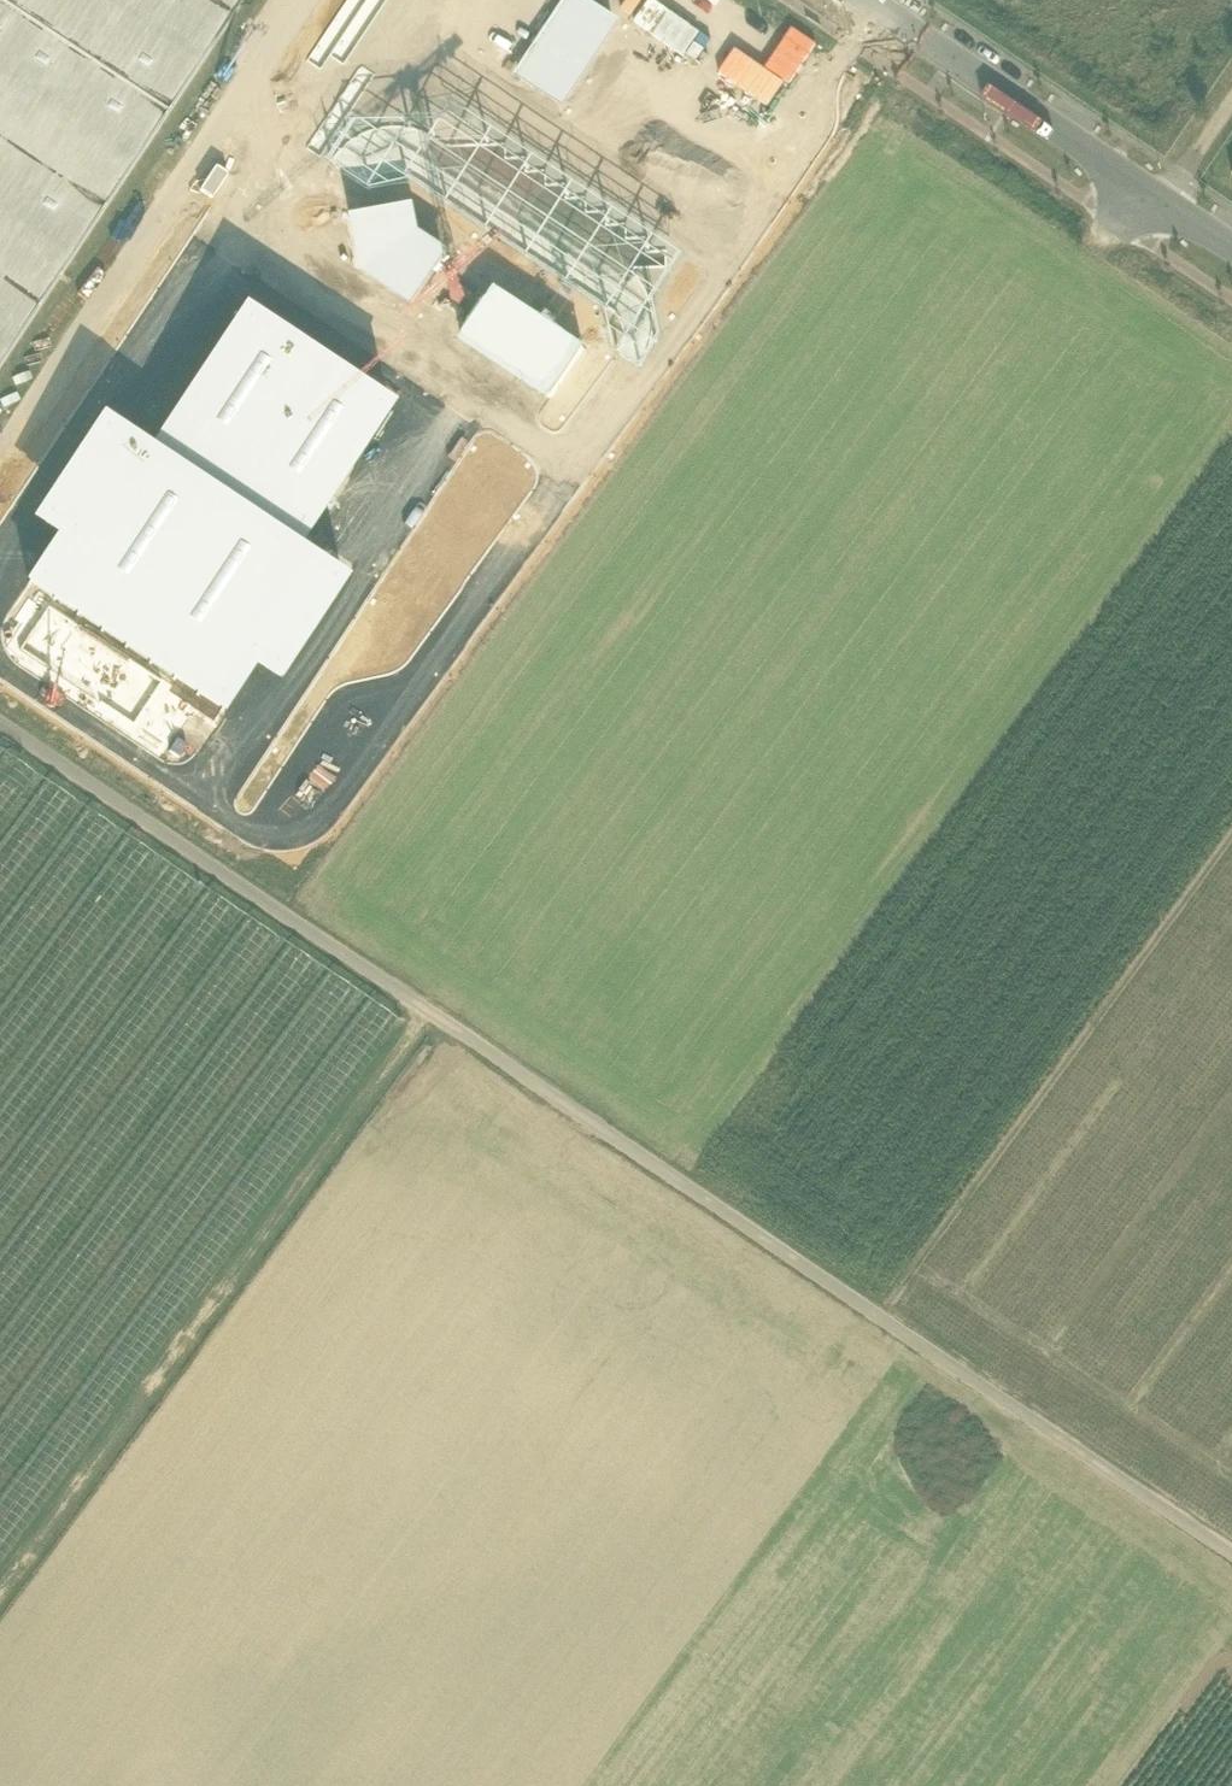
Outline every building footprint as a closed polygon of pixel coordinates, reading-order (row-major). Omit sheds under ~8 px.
[(243,0),(0,0),(0,366),(243,0)] [(580,0),(571,0),(520,76),(560,103),(614,23),(580,0)] [(353,55),(336,80),(346,88),(363,62),(353,55)] [(687,259),(453,103),(440,123),(352,122),(324,164),(371,194),(411,186),(604,314),(612,355),(642,374),(664,341),(657,304),(687,259)] [(199,192),(212,200),(228,175),(215,167),(199,192)] [(376,212),(376,217),(392,214),(391,208),(382,210),(376,212)] [(395,292),(412,303),(444,256),(415,237),(410,210),(392,214),(376,217),(356,221),(366,273),(382,284),(395,292)] [(503,279),(475,259),(433,321),(462,341),(462,340),(495,291),(503,279)] [(379,289),(392,297),(395,292),(382,284),(379,289)] [(584,350),(495,291),(462,340),(551,399),(584,350)] [(389,410),(243,313),(149,454),(295,551),(389,410)] [(149,454),(102,422),(48,503),(72,519),(28,585),(174,682),(220,712),(222,713),(265,647),(290,664),(343,583),(295,551),(149,454)] [(174,682),(168,692),(213,722),(220,712),(174,682)] [(176,719),(151,702),(145,710),(151,713),(147,719),(167,733),(176,719)]
